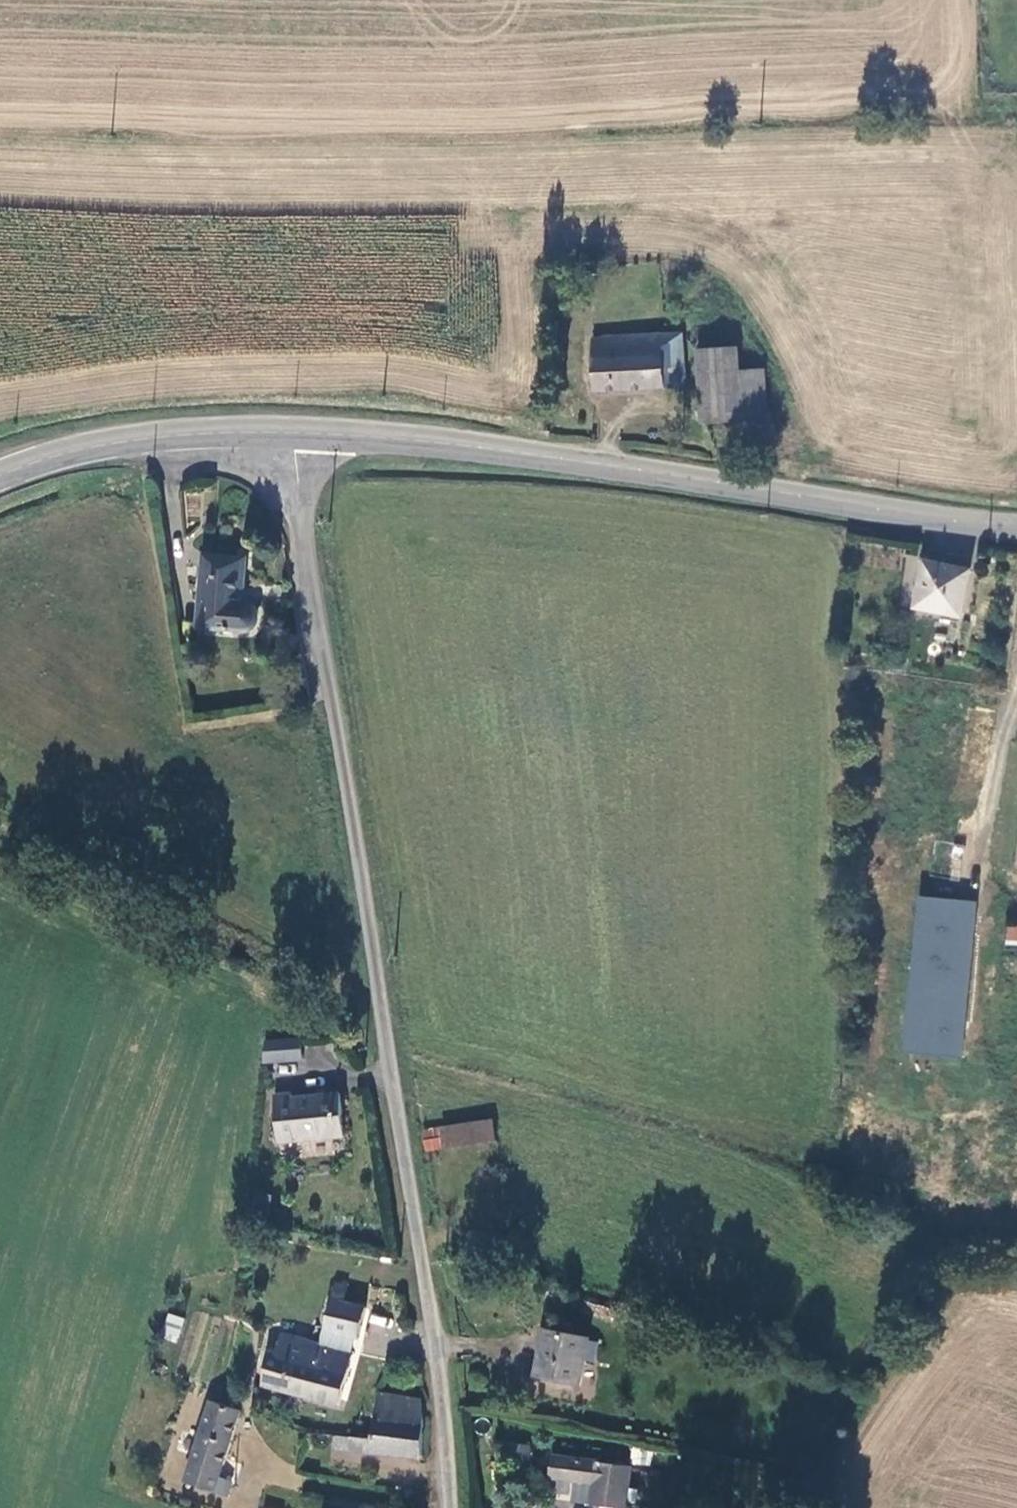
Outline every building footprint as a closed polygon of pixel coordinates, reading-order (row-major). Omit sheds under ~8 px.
[(683,335),(594,338),(596,392),(684,389),(683,335)] [(735,371),(734,350),(699,351),(701,421),(760,420),(759,370),(735,371)] [(253,623),(254,621),(257,615),(258,609),(257,603),(246,594),(252,552),(208,548),(201,617),(253,623)] [(959,616),(966,572),(921,565),(915,609),(959,616)] [(901,1053),(963,1058),(976,901),(914,896),(901,1053)] [(1005,944),(1016,944),(1016,925),(1006,925),(1005,944)] [(266,1074),(306,1068),(303,1046),(268,1051),(266,1074)] [(301,1110),(300,1105),(282,1106),(284,1148),(352,1145),(349,1108),(301,1110)] [(446,1146),(495,1137),(492,1116),(443,1124),(446,1146)] [(426,1149),(446,1146),(443,1124),(423,1127),(426,1149)] [(368,1306),(341,1302),(345,1280),(331,1278),(322,1332),(370,1341),(373,1324),(365,1322),(368,1306)] [(170,1313),(161,1337),(176,1343),(185,1319),(170,1313)] [(586,1369),(592,1343),(582,1341),(583,1336),(542,1328),(534,1372),(573,1381),(577,1369),(586,1369)] [(340,1409),(354,1359),(284,1339),(279,1358),(268,1354),(259,1386),(340,1409)] [(423,1461),(422,1396),(382,1393),(379,1438),(351,1434),(350,1454),(423,1461)] [(235,1500),(240,1483),(229,1479),(249,1418),(211,1406),(186,1485),(235,1500)] [(629,1503),(632,1468),(556,1458),(554,1480),(578,1484),(598,1486),(597,1500),(629,1503)] [(597,1500),(598,1486),(578,1484),(578,1498),(597,1500)]
